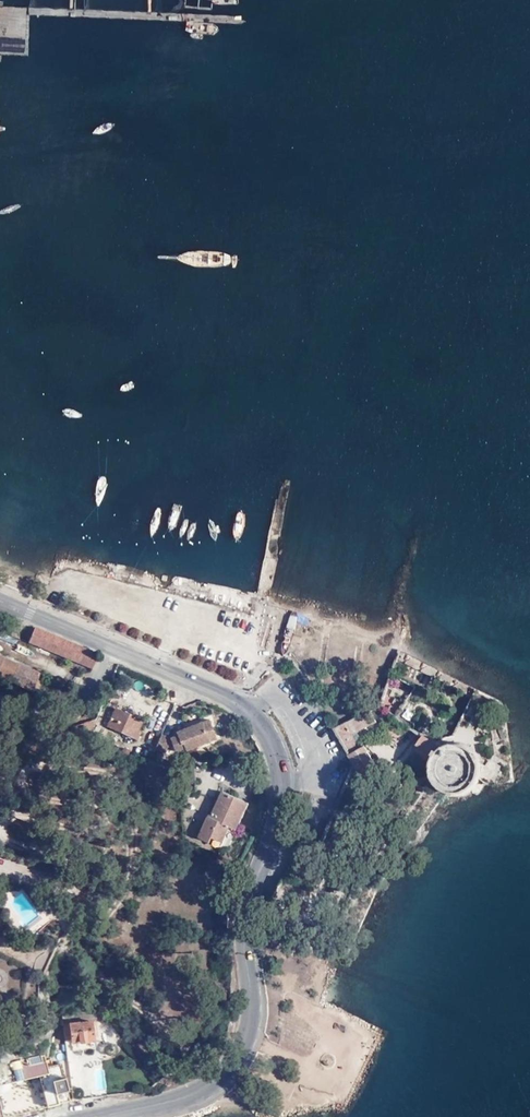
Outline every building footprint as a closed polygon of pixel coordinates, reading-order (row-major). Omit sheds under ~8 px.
[(94,660),(94,653),(33,627),(32,630),(27,641),(28,643),(89,670),(94,660)] [(0,657),(0,675),(22,687),(31,693),(32,687),(36,689),(38,684),(34,682),(37,673),(0,657)] [(141,721),(113,709),(106,728),(137,741),(140,733),(138,731),(141,721)] [(372,720),(368,709),(331,727),(343,747),(353,742),(349,732),(372,720)] [(159,733),(153,747),(163,751),(165,747),(171,745),(173,750),(181,748),(182,751),(215,740),(208,720),(176,730),(176,733),(175,735),(168,737),(159,733)] [(439,785),(443,788),(449,789),(457,789),(465,786),(469,783),(475,775),(477,768),(477,764),(475,756),(470,749),(461,743),(453,741),(443,743),(439,745),(420,734),(411,747),(425,756),(429,759),(428,763),(429,769),(430,773),(432,779),(439,785)] [(343,747),(345,752),(355,746),(353,742),(343,747)] [(345,752),(351,762),(361,778),(376,770),(361,743),(355,746),(345,752)] [(192,767),(175,768),(176,780),(194,779),(192,767)] [(243,801),(218,790),(207,815),(204,815),(195,834),(207,841),(209,835),(219,839),(225,824),(232,827),(243,801)] [(315,845),(305,840),(300,853),(310,857),(315,845)] [(94,1021),(92,1012),(60,1016),(63,1034),(68,1034),(70,1042),(92,1040),(89,1021),(94,1021)] [(68,1101),(58,1064),(45,1067),(41,1050),(0,1060),(0,1116),(7,1116),(68,1101)]
